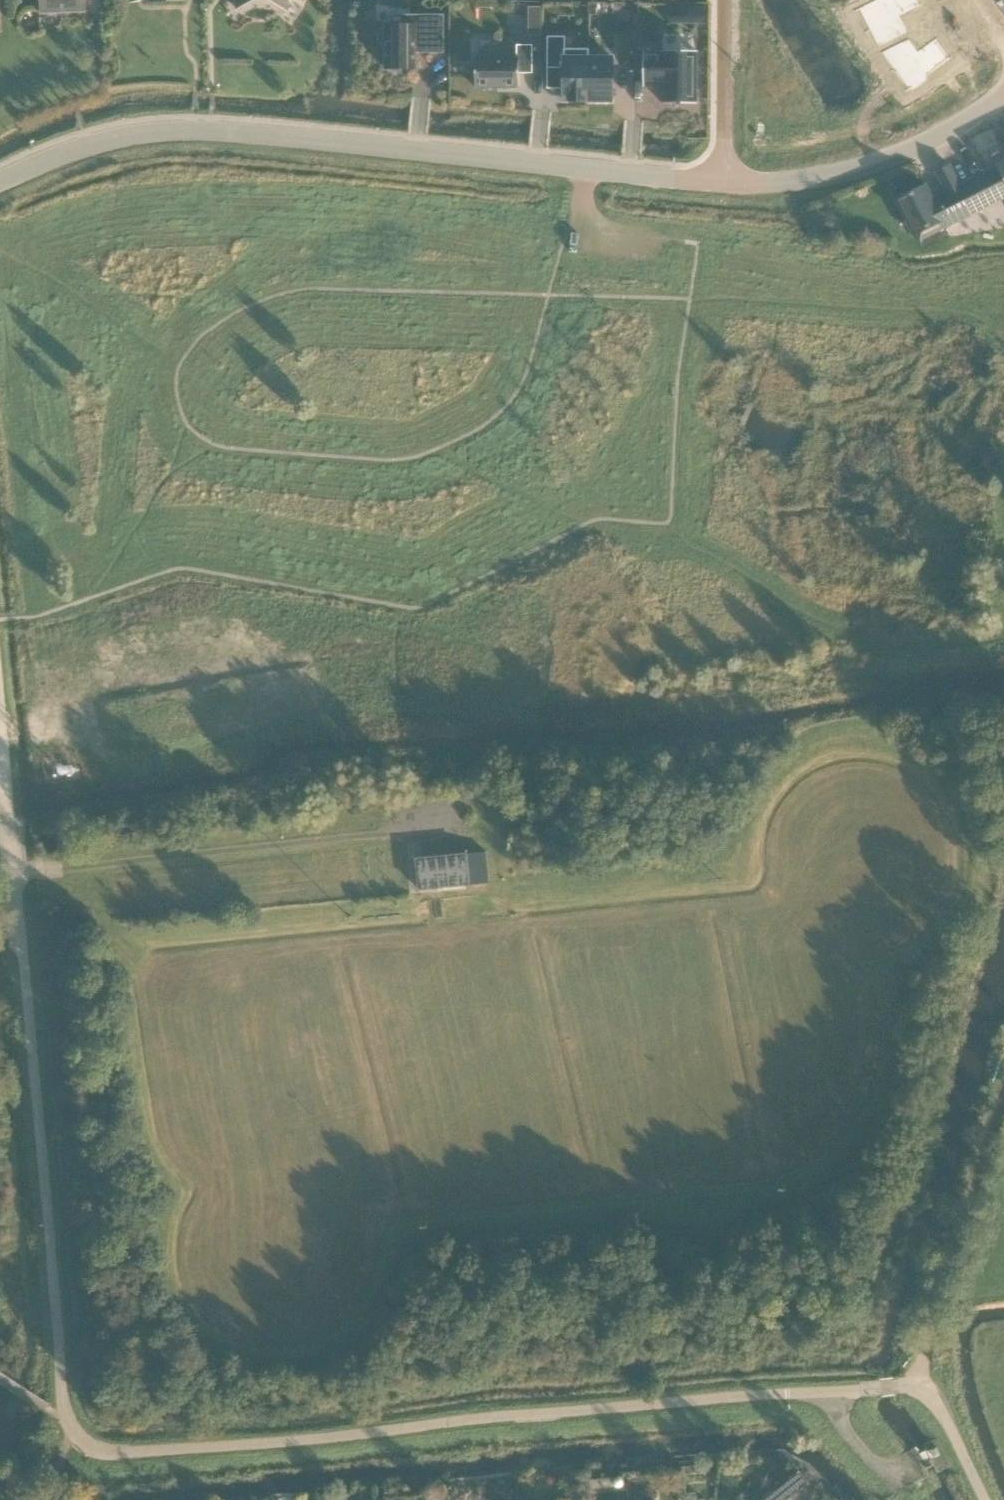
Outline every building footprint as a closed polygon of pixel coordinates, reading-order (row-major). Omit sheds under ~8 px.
[(42,11),(85,9),(85,0),(41,0),(42,11)] [(249,18),(275,18),(286,0),(240,0),(249,18)] [(855,9),(856,11),(859,9),(869,29),(866,30),(867,32),(870,30),(879,47),(908,31),(900,15),(922,4),(921,3),(920,3),(918,0),(874,0),(855,9)] [(694,6),(694,23),(707,23),(707,6),(694,6)] [(379,32),(379,41),(382,44),(386,44),(386,68),(391,68),(394,71),(400,71),(402,68),(416,68),(416,52),(444,52),(444,14),(408,14),(408,24),(386,24),(386,29),(382,29),(379,32)] [(529,25),(529,35),(541,35),(541,25),(529,25)] [(547,36),(547,70),(564,70),(563,100),(588,100),(588,58),(589,58),(589,48),(565,48),(565,36),(547,36)] [(908,38),(881,52),(893,68),(891,70),(892,71),(894,70),(907,88),(906,89),(907,91),(911,88),(912,89),(928,79),(926,76),(952,57),(951,56),(950,57),(937,39),(938,38),(937,37),(920,50),(908,38)] [(475,56),(475,87),(518,87),(518,72),(532,72),(532,44),(517,44),(517,56),(475,56)] [(974,49),(961,58),(966,66),(980,57),(974,49)] [(644,52),(643,86),(663,86),(662,103),(696,103),(697,50),(663,50),(663,52),(644,52)] [(588,58),(588,100),(613,100),(613,58),(589,58),(588,58)] [(996,163),(997,165),(1003,179),(1003,159),(996,162),(996,163)] [(896,198),(914,234),(928,227),(934,238),(949,230),(946,226),(1003,197),(1003,179),(997,165),(960,184),(950,165),(937,172),(946,191),(932,199),(925,184),(923,184),(896,198)] [(485,882),(482,850),(415,857),(418,888),(485,882)] [(792,1494),(807,1483),(798,1471),(761,1499),(785,1499),(792,1494)] [(624,1474),(611,1475),(613,1488),(625,1487),(624,1474)] [(447,1488),(436,1490),(437,1499),(449,1499),(447,1488)] [(683,1498),(682,1489),(674,1490),(675,1499),(683,1498)]
